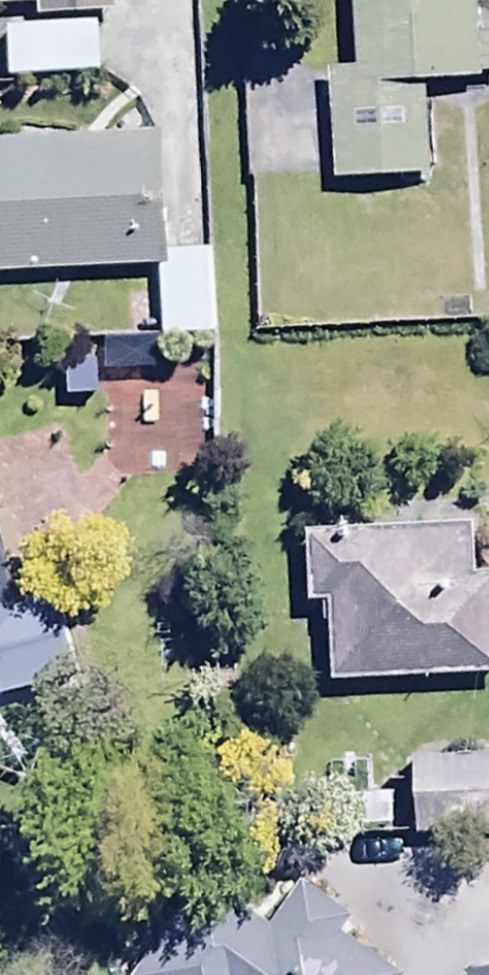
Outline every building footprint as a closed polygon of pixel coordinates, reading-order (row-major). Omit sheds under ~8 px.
[(98,28),(97,0),(2,0),(4,33),(98,28)] [(475,0),(348,0),(351,64),(330,64),(335,183),(429,179),(425,85),(485,83),(484,68),(488,68),(488,9),(475,10),(475,0)] [(158,226),(157,101),(0,102),(0,228),(158,226)] [(210,289),(206,215),(159,217),(163,292),(210,289)] [(463,476),(303,480),(305,561),(320,561),(322,640),(488,636),(488,527),(464,528),(463,476)] [(85,633),(74,591),(15,606),(0,546),(0,654),(85,633)] [(409,719),(413,801),(488,796),(488,714),(409,719)] [(390,794),(325,794),(325,829),(390,829),(390,794)] [(240,974),(396,974),(380,964),(401,934),(344,895),(355,878),(290,834),(258,880),(194,836),(124,937),(180,974),(226,974),(230,969),(240,974)] [(458,934),(465,974),(488,974),(488,928),(458,934)]
